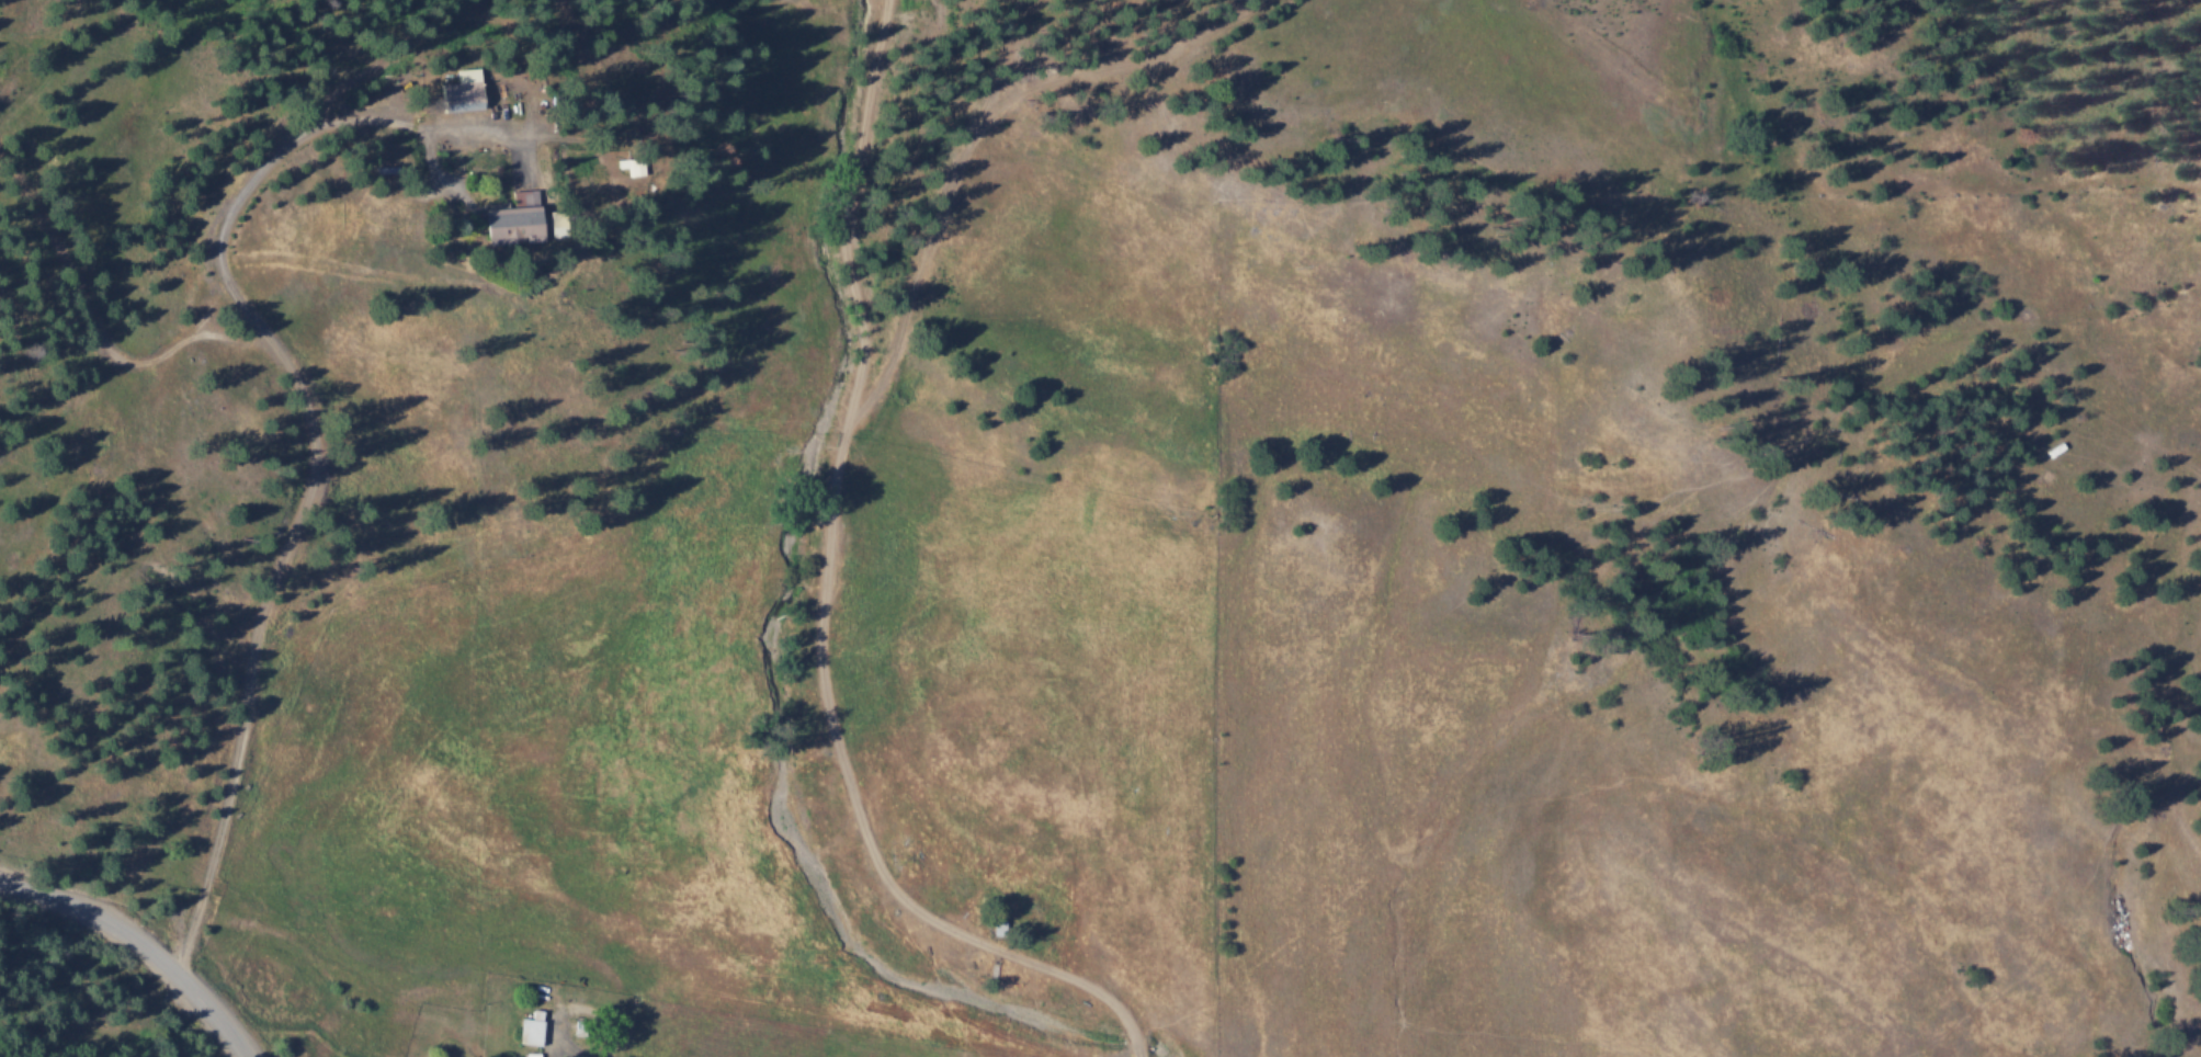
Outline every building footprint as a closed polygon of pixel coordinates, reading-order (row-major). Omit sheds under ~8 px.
[(442,24),(457,18),(454,11),(439,18),(442,24)] [(439,83),(440,110),(481,109),(479,67),(455,69),(455,82),(439,83)] [(624,152),(628,176),(645,174),(641,150),(624,152)] [(481,207),(482,243),(537,242),(536,206),(481,207)] [(1001,935),(1003,922),(995,921),(992,934),(1001,935)] [(542,1020),(521,1017),(518,1043),(540,1045),(542,1020)]
